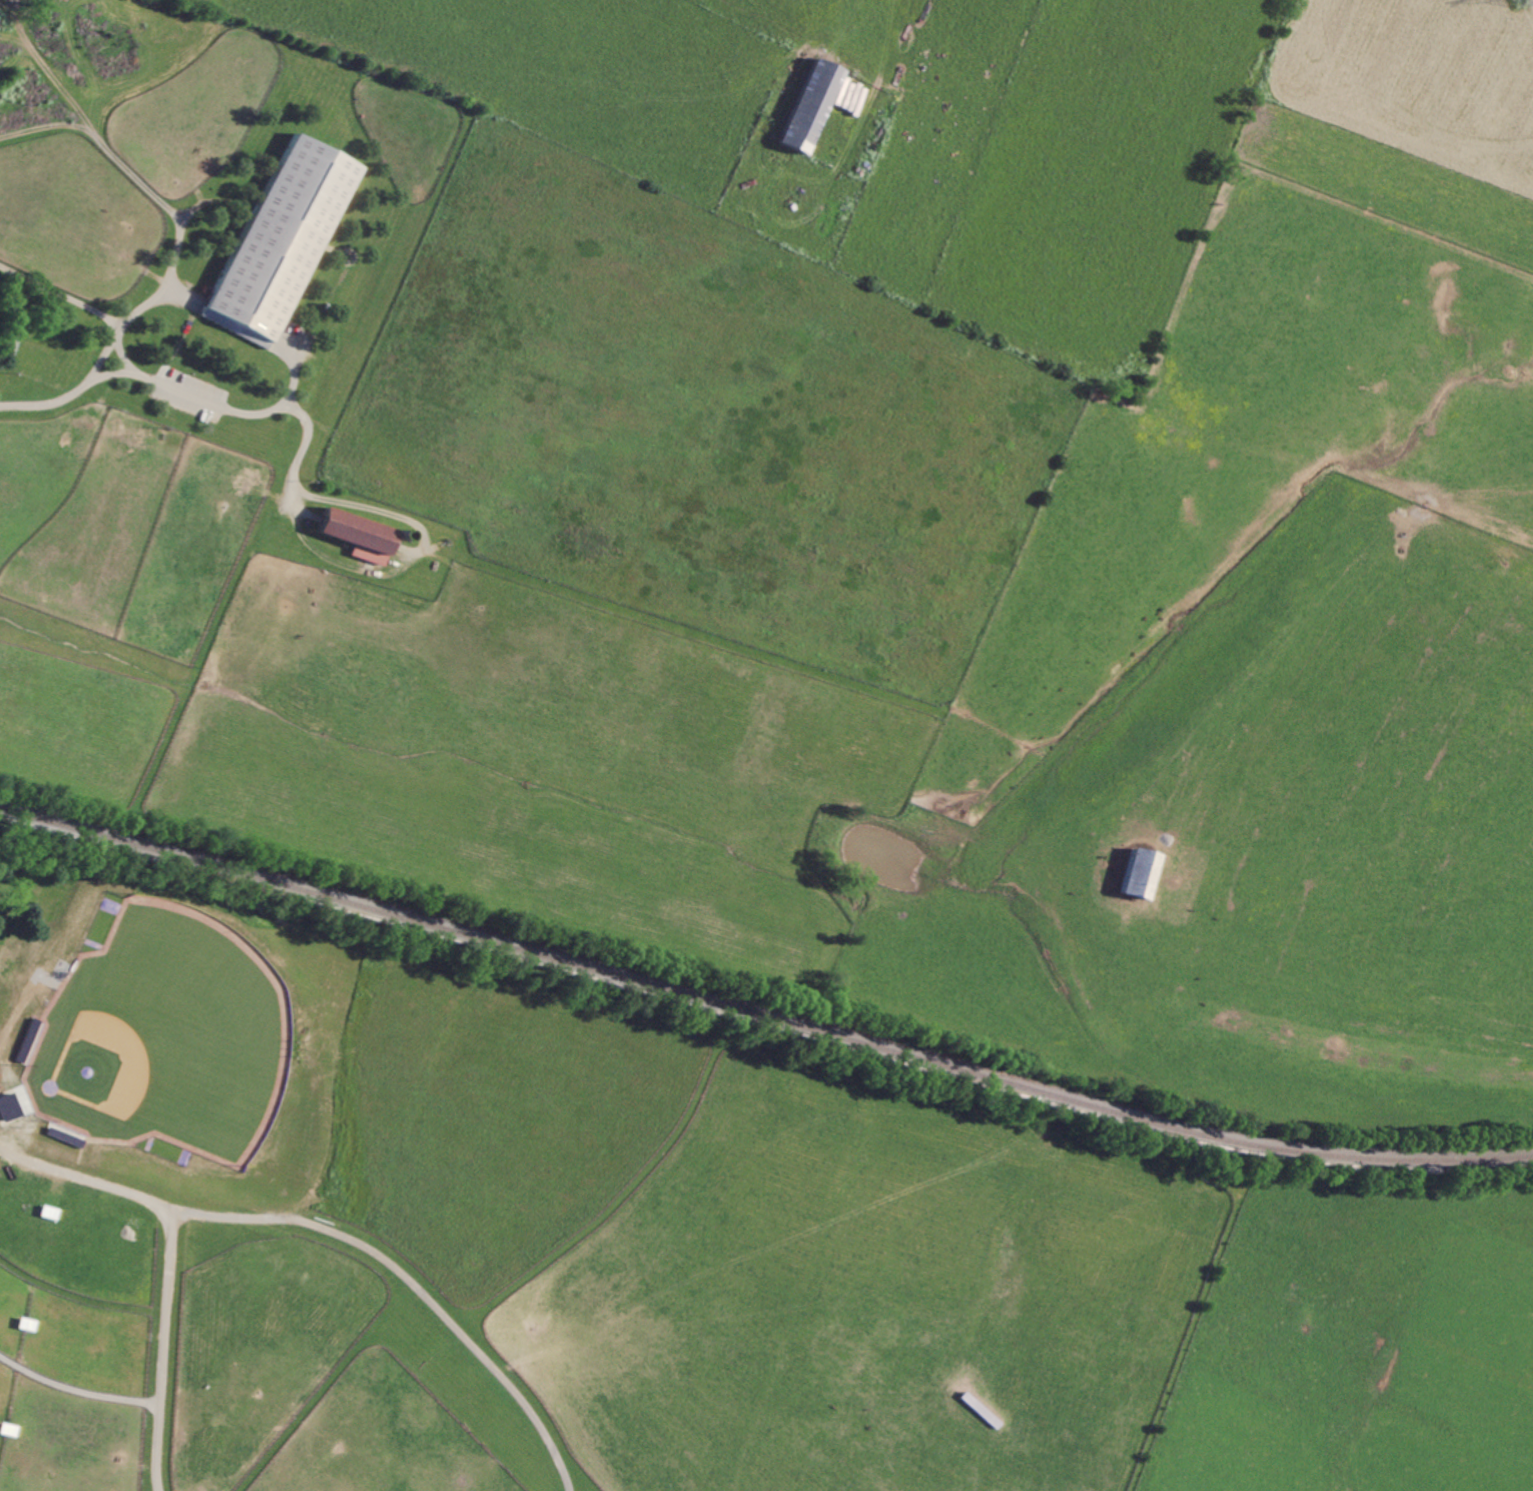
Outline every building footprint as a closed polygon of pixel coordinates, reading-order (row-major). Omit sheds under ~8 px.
[(781,144),(811,155),(844,69),(815,57),(781,144)] [(207,320),(277,351),(361,163),(291,132),(207,320)] [(323,535),(356,543),(353,557),(390,566),(399,527),(329,510),(323,535)] [(1124,892),(1151,899),(1164,853),(1137,845),(1124,892)]
